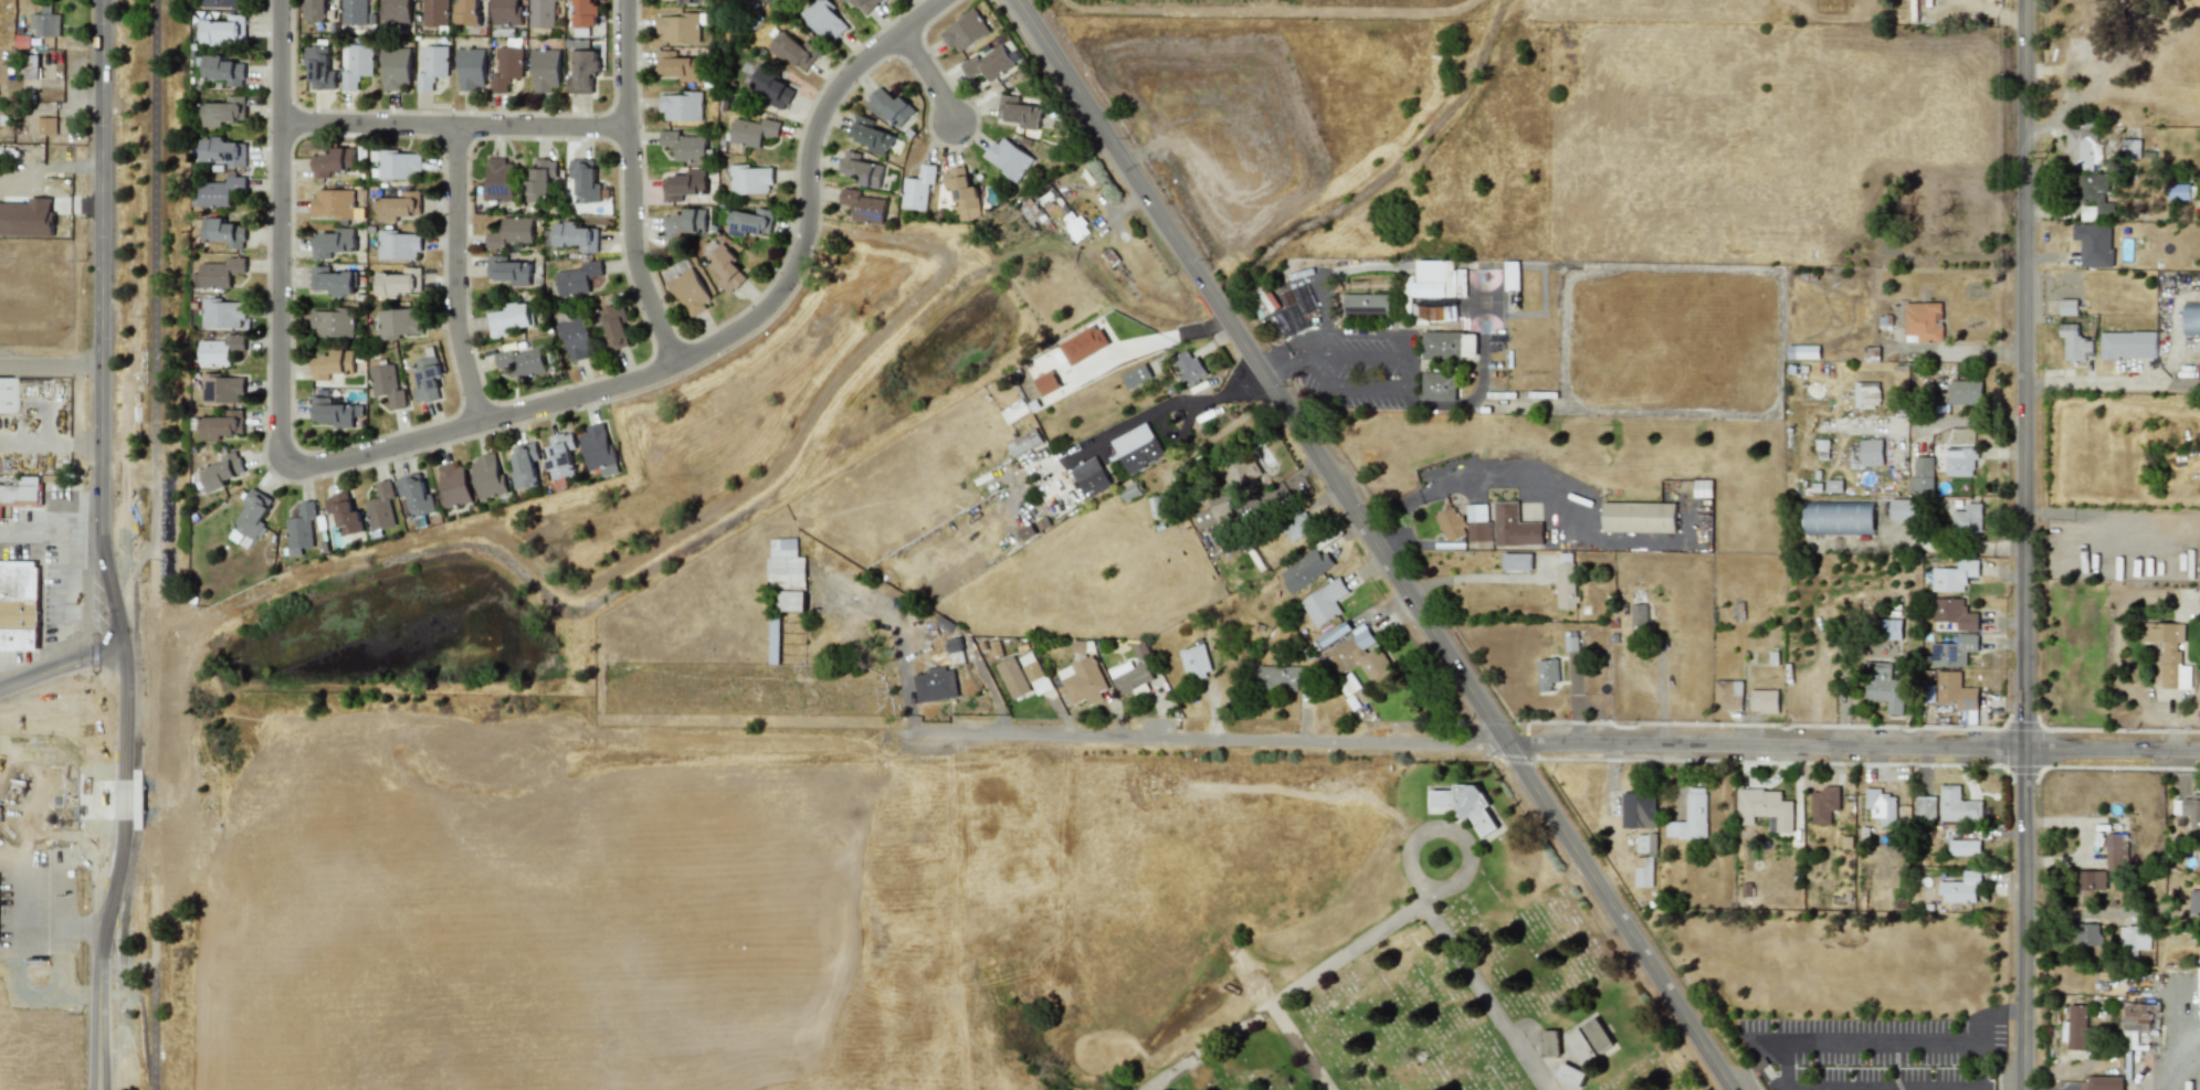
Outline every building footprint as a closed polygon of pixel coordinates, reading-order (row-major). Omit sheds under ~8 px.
[(303,0),(303,22),(326,22),(327,0),(309,0),(303,0)] [(341,30),(356,31),(356,24),(367,24),(368,0),(341,0),(341,30)] [(411,0),(383,0),(382,21),(410,22),(411,0)] [(448,0),(422,0),(422,25),(448,25),(448,0)] [(480,24),(480,0),(458,0),(457,23),(480,24)] [(492,25),(522,25),(523,7),(518,7),(518,0),(492,0),(492,25)] [(529,27),(555,27),(555,0),(530,0),(529,27)] [(575,27),(599,27),(598,3),(594,3),(594,0),(575,0),(575,27)] [(800,12),(829,43),(849,24),(825,0),(814,0),(800,12)] [(883,0),(853,0),(864,14),(883,0)] [(60,14),(51,14),(51,5),(42,5),(42,14),(33,14),(32,36),(59,36),(60,14)] [(990,31),(975,9),(940,31),(956,54),(990,31)] [(660,13),(659,41),(699,41),(699,14),(660,13)] [(202,20),(202,42),(244,43),(245,14),(228,14),(227,20),(202,20)] [(787,56),(804,71),(821,51),(807,40),(802,45),(783,30),(768,49),(783,61),(787,56)] [(960,64),(969,78),(981,71),(988,81),(1020,60),(1013,50),(1008,53),(1001,43),(978,59),(976,54),(960,64)] [(372,75),(372,44),(348,44),(348,71),(343,71),(341,89),(358,89),(359,75),(372,75)] [(328,70),(328,46),(305,45),(304,65),(310,65),(309,88),(335,88),(335,70),(328,70)] [(423,72),(417,72),(417,91),(433,91),(433,76),(448,76),(448,45),(422,46),(423,72)] [(508,93),(508,77),(523,77),(524,46),(498,45),(498,73),(492,73),(492,92),(508,93)] [(410,47),(380,47),(380,65),(385,66),(385,89),(409,89),(410,47)] [(485,49),(459,47),(457,89),(484,89),(485,49)] [(533,91),(560,89),(559,49),(533,49),(533,91)] [(592,93),(593,71),(598,71),(598,50),(575,50),(575,75),(568,75),(568,93),(592,93)] [(676,56),(677,50),(659,50),(657,74),(674,75),(674,82),(701,82),(701,57),(676,56)] [(201,77),(227,78),(227,85),(243,86),(244,62),(222,62),(223,55),(202,55),(201,77)] [(750,87),(771,95),(768,104),(786,110),(794,88),(777,82),(780,74),(758,65),(750,87)] [(866,100),(895,130),(916,110),(901,95),(895,99),(882,85),(866,100)] [(665,119),(703,120),(703,93),(661,93),(660,112),(665,112),(665,119)] [(225,103),(202,102),(202,126),(222,126),(222,120),(244,120),(245,96),(225,95),(225,103)] [(998,119),(1020,121),(1020,128),(1039,129),(1041,106),(1018,104),(1019,96),(999,95),(998,119)] [(869,150),(886,157),(894,135),(872,127),(874,120),(857,114),(849,137),(870,145),(869,150)] [(56,117),(36,117),(37,135),(57,135),(56,117)] [(730,141),(760,148),(764,135),(778,138),(781,121),(761,117),(760,123),(735,117),(730,141)] [(2093,167),(2093,155),(2097,155),(2098,127),(2066,126),(2065,166),(2093,167)] [(707,136),(680,136),(680,130),(661,129),(661,146),(675,146),(675,162),(706,163),(707,136)] [(985,157),(1018,181),(1034,159),(1001,135),(985,157)] [(202,137),(201,161),(227,161),(227,167),(245,167),(245,142),(223,142),(224,137),(202,137)] [(2139,139),(2123,139),(2123,158),(2139,157),(2139,139)] [(329,170),(354,170),(354,147),(331,147),(331,154),(312,154),(312,178),(329,178),(329,170)] [(378,179),(420,178),(419,152),(399,154),(399,149),(371,149),(371,160),(378,160),(378,179)] [(880,188),(885,165),(861,160),(862,154),(844,150),(839,174),(860,179),(859,183),(880,188)] [(485,199),(512,200),(513,159),(486,159),(485,199)] [(526,180),(526,201),(538,201),(538,193),(549,193),(549,177),(556,177),(556,159),(531,159),(533,180),(526,180)] [(569,179),(577,179),(576,202),(600,202),(600,183),(594,182),(594,159),(570,159),(569,179)] [(936,163),(920,163),(919,178),(904,178),(903,209),(927,210),(928,183),(936,183),(936,163)] [(769,192),(768,184),(775,184),(773,166),(730,167),(731,194),(769,192)] [(959,221),(981,218),(977,184),(970,186),(967,167),(943,170),(946,188),(954,187),(959,221)] [(227,181),(199,181),(200,207),(236,205),(236,191),(245,191),(245,176),(235,176),(235,170),(227,171),(227,181)] [(664,176),(664,201),(682,200),(682,194),(706,194),(706,170),(686,170),(686,176),(664,176)] [(2107,173),(2076,174),(2076,200),(2095,200),(2095,205),(2081,205),(2081,218),(2114,218),(2113,202),(2107,202),(2107,173)] [(2189,199),(2189,183),(2167,184),(2168,200),(2189,199)] [(853,221),(884,223),(886,199),(861,197),(861,190),(842,188),(840,204),(854,205),(853,221)] [(312,216),(354,218),(354,190),(313,189),(312,216)] [(420,215),(420,190),(401,190),(401,197),(377,198),(377,221),(398,221),(398,215),(420,215)] [(53,198),(30,198),(29,203),(0,203),(0,236),(52,236),(53,198)] [(769,237),(775,210),(757,207),(755,214),(731,209),(727,230),(769,237)] [(705,235),(706,209),(685,208),(684,214),(664,213),(663,233),(705,235)] [(1060,219),(1076,242),(1090,232),(1073,209),(1060,219)] [(531,216),(502,216),(502,232),(486,232),(486,247),(504,247),(504,242),(533,242),(531,216)] [(228,241),(228,247),(245,247),(244,224),(224,224),(224,218),(202,218),(203,241),(228,241)] [(577,227),(577,222),(555,222),(554,245),(579,245),(579,252),(597,252),(598,227),(577,227)] [(2110,267),(2112,224),(2072,224),(2071,240),(2080,240),(2080,266),(2110,267)] [(331,251),(354,251),(355,227),(335,227),(335,233),(312,233),(312,257),(331,258),(331,251)] [(379,231),(378,258),(419,260),(420,232),(379,231)] [(724,275),(718,282),(730,294),(747,276),(733,263),(738,257),(722,242),(706,260),(724,275)] [(507,262),(507,255),(488,255),(487,279),(510,279),(510,286),(530,286),(530,262),(507,262)] [(227,263),(200,263),(200,274),(191,273),(191,286),(230,287),(231,274),(245,274),(245,257),(227,257),(227,263)] [(686,317),(712,306),(690,257),(664,269),(686,317)] [(1454,297),(1454,261),(1415,260),(1415,296),(1454,297)] [(589,294),(588,277),(601,276),(601,261),(581,262),(582,268),(556,271),(558,295),(589,294)] [(1504,261),(1504,289),(1519,289),(1518,261),(1504,261)] [(310,290),(331,290),(331,295),(355,295),(355,272),(329,272),(329,266),(310,266),(310,290)] [(421,295),(421,267),(402,266),(402,273),(379,273),(378,294),(421,295)] [(1277,294),(1284,307),(1271,314),(1282,337),(1307,326),(1302,315),(1316,309),(1304,282),(1277,294)] [(1390,294),(1344,294),(1344,314),(1389,315),(1390,294)] [(202,328),(240,328),(240,319),(244,319),(244,301),(222,301),(222,298),(202,297),(202,328)] [(2059,315),(2076,315),(2076,299),(2060,298),(2059,315)] [(533,325),(530,301),(507,304),(507,310),(487,313),(490,336),(508,335),(508,328),(533,325)] [(600,309),(613,350),(631,345),(623,322),(628,321),(621,301),(600,309)] [(2199,336),(2199,302),(2183,301),(2182,336),(2199,336)] [(1917,341),(1943,341),(1941,321),(1941,303),(1904,303),(1904,334),(1917,334),(1917,341)] [(1455,320),(1455,306),(1413,306),(1412,319),(1455,320)] [(355,309),(313,308),(313,336),(354,337),(355,309)] [(379,339),(399,338),(399,334),(417,334),(417,308),(379,309),(379,339)] [(596,354),(585,314),(558,321),(570,362),(596,354)] [(2064,337),(2064,361),(2084,361),(2084,351),(2093,351),(2092,338),(2077,339),(2077,322),(2060,324),(2060,337),(2064,337)] [(1059,345),(1071,367),(1108,345),(1096,324),(1059,345)] [(1476,359),(1476,332),(1422,331),(1422,358),(1476,359)] [(2099,331),(2101,358),(2156,358),(2155,331),(2099,331)] [(200,340),(199,364),(230,366),(230,349),(245,349),(245,335),(227,334),(225,340),(200,340)] [(1787,346),(1787,359),(1819,358),(1819,345),(1787,346)] [(513,348),(494,353),(498,369),(512,364),(516,379),(546,371),(539,347),(514,354),(513,348)] [(354,350),(331,349),(331,356),(310,356),(310,380),(328,380),(328,373),(354,373),(354,350)] [(1171,358),(1187,385),(1208,373),(1197,356),(1191,358),(1187,349),(1171,358)] [(413,360),(418,385),(413,385),(417,403),(440,399),(438,383),(441,383),(436,356),(413,360)] [(1152,378),(1145,362),(1120,373),(1128,389),(1152,378)] [(388,394),(389,410),(407,408),(403,388),(398,389),(394,363),(369,367),(372,396),(388,394)] [(1060,388),(1053,370),(1035,377),(1042,395),(1060,388)] [(1455,401),(1456,372),(1422,372),(1422,400),(1455,401)] [(244,377),(220,377),(220,373),(202,373),(201,402),(244,402),(244,377)] [(0,378),(0,413),(10,414),(11,378),(0,378)] [(1949,404),(1981,404),(1981,380),(1949,380),(1949,404)] [(1878,381),(1853,382),(1854,408),(1878,408),(1878,381)] [(329,404),(329,396),(310,396),(312,422),(334,422),(334,427),(354,427),(354,416),(362,416),(361,403),(329,404)] [(225,416),(200,416),(200,440),(220,440),(221,434),(243,434),(243,410),(225,409),(225,416)] [(1147,454),(1160,447),(1146,422),(1110,441),(1129,475),(1151,463),(1147,454)] [(589,470),(601,468),(603,477),(619,473),(607,423),(579,430),(589,470)] [(1042,443),(1035,427),(1006,442),(1013,456),(1042,443)] [(552,479),(576,473),(570,451),(577,449),(571,431),(548,437),(554,457),(547,459),(552,479)] [(1860,466),(1882,465),(1882,438),(1860,438),(1860,466)] [(517,470),(513,472),(516,490),(540,485),(535,462),(539,461),(535,442),(512,447),(517,470)] [(1975,447),(1945,446),(1944,476),(1973,476),(1975,447)] [(220,456),(222,462),(200,469),(208,493),(230,485),(228,478),(244,473),(238,451),(220,456)] [(1251,452),(1220,464),(1231,488),(1261,476),(1251,452)] [(507,493),(497,453),(471,459),(481,499),(507,493)] [(1086,498),(1110,486),(1096,456),(1071,468),(1086,498)] [(1907,493),(1933,494),(1933,456),(1914,456),(1914,477),(1907,477),(1907,493)] [(440,490),(445,509),(474,500),(463,461),(438,468),(444,489),(440,490)] [(402,497),(409,496),(413,517),(438,511),(433,493),(428,494),(422,473),(398,478),(402,497)] [(2,517),(2,507),(40,508),(40,476),(18,476),(18,485),(0,485),(0,517),(2,517)] [(365,501),(372,531),(398,525),(391,498),(396,497),(390,478),(375,483),(378,498),(365,501)] [(1695,497),(1712,496),(1712,479),(1694,479),(1695,497)] [(1126,501),(1141,493),(1135,480),(1118,490),(1126,501)] [(249,507),(236,526),(260,540),(269,526),(261,522),(274,500),(253,487),(243,504),(249,507)] [(1210,509),(1193,512),(1198,529),(1234,520),(1228,489),(1207,494),(1210,509)] [(360,510),(352,511),(349,491),(325,496),(328,514),(336,511),(340,536),(365,531),(360,510)] [(1152,518),(1167,515),(1162,495),(1148,498),(1152,518)] [(1890,520),(1914,520),(1914,498),(1888,499),(1890,520)] [(314,547),(312,518),(317,518),(316,500),(299,501),(301,517),(287,518),(291,555),(304,554),(303,548),(314,547)] [(1518,500),(1493,501),(1494,546),(1541,544),(1541,521),(1518,522),(1518,500)] [(1803,535),(1873,535),(1872,500),(1803,500),(1803,535)] [(1602,531),(1675,532),(1675,502),(1602,501),(1602,531)] [(1950,535),(1980,536),(1981,502),(1966,502),(1966,510),(1951,510),(1950,535)] [(1492,540),(1491,519),(1487,519),(1486,504),(1466,505),(1466,541),(1492,540)] [(1292,542),(1314,529),(1301,506),(1278,519),(1292,542)] [(1461,516),(1456,517),(1452,507),(1434,516),(1446,542),(1465,535),(1462,527),(1465,525),(1461,516)] [(230,538),(250,549),(255,538),(235,528),(230,538)] [(768,538),(769,588),(806,586),(804,555),(797,557),(797,538),(768,538)] [(1291,594),(1334,564),(1325,551),(1320,555),(1315,547),(1297,558),(1298,560),(1280,573),(1284,581),(1283,582),(1291,594)] [(1503,571),(1530,570),(1530,552),(1502,553),(1503,571)] [(1572,552),(1556,552),(1557,609),(1575,607),(1572,552)] [(1966,591),(1966,576),(1978,576),(1978,559),(1957,559),(1957,568),(1931,568),(1930,591),(1966,591)] [(2,627),(2,650),(37,650),(38,560),(0,560),(0,627),(2,627)] [(1316,628),(1341,613),(1335,601),(1349,592),(1340,576),(1299,602),(1316,628)] [(806,611),(806,591),(776,590),(776,611),(806,611)] [(1957,621),(1957,631),(1977,629),(1977,613),(1965,613),(1965,596),(1930,597),(1930,621),(1957,621)] [(1645,603),(1630,604),(1631,627),(1646,627),(1645,603)] [(770,617),(769,655),(778,655),(779,617),(770,617)] [(1901,639),(1901,620),(1877,618),(1877,638),(1901,639)] [(1323,647),(1352,629),(1347,620),(1317,638),(1323,647)] [(1337,676),(1358,662),(1373,685),(1396,670),(1378,644),(1377,644),(1364,623),(1352,631),(1355,635),(1324,655),(1337,676)] [(2161,688),(2190,688),(2191,665),(2181,665),(2181,650),(2177,650),(2177,642),(2183,642),(2185,623),(2140,623),(2139,642),(2162,642),(2161,688)] [(1956,643),(1930,643),(1930,665),(1966,666),(1966,652),(1977,652),(1978,634),(1957,634),(1956,643)] [(1213,673),(1203,643),(1178,650),(1188,680),(1213,673)] [(1019,657),(1034,695),(1050,688),(1034,650),(1019,657)] [(997,663),(1010,699),(1030,691),(1017,655),(997,663)] [(1107,689),(1093,655),(1057,670),(1072,703),(1107,689)] [(1537,660),(1538,691),(1550,691),(1550,682),(1558,681),(1557,659),(1537,660)] [(1108,670),(1118,694),(1154,680),(1146,662),(1133,667),(1130,662),(1108,670)] [(1891,662),(1865,662),(1864,700),(1886,700),(1886,713),(1903,713),(1904,679),(1891,679),(1891,662)] [(952,697),(947,665),(926,668),(926,671),(913,673),(917,702),(952,697)] [(1255,667),(1256,690),(1306,688),(1306,665),(1255,667)] [(1960,671),(1936,670),(1936,702),(1957,702),(1956,709),(1977,709),(1978,687),(1960,687),(1960,671)] [(1348,695),(1360,686),(1351,673),(1338,681),(1344,689),(1348,695)] [(1741,680),(1715,680),(1714,710),(1741,710),(1741,680)] [(1778,711),(1777,689),(1749,689),(1750,712),(1778,711)] [(1976,723),(1976,710),(1962,710),(1962,723),(1976,723)] [(1430,809),(1456,808),(1456,818),(1477,818),(1477,833),(1488,833),(1488,785),(1454,785),(1454,791),(1430,791),(1430,809)] [(1940,820),(1981,821),(1982,801),(1960,801),(1960,785),(1940,785),(1940,820)] [(1839,786),(1822,786),(1822,792),(1811,792),(1811,824),(1830,824),(1830,810),(1839,810),(1839,786)] [(1687,822),(1665,821),(1665,838),(1706,838),(1707,788),(1687,788),(1687,822)] [(1895,795),(1881,795),(1881,789),(1865,789),(1865,809),(1871,809),(1871,817),(1879,817),(1879,826),(1895,826),(1895,795)] [(1738,790),(1738,825),(1754,825),(1754,816),(1776,816),(1776,833),(1792,832),(1792,801),(1781,801),(1781,790),(1738,790)] [(1622,828),(1655,828),(1655,793),(1622,792),(1622,828)] [(2199,830),(2199,796),(2175,795),(2175,816),(2183,816),(2183,822),(2192,822),(2192,830),(2199,830)] [(1915,796),(1916,821),(1936,821),(1935,796),(1915,796)] [(2126,833),(2105,833),(2105,867),(2126,867),(2126,833)] [(1636,834),(1637,854),(1657,853),(1657,834),(1636,834)] [(1950,855),(1980,856),(1980,840),(1950,840),(1950,855)] [(1635,887),(1653,887),(1653,857),(1635,858),(1635,887)] [(2106,869),(2078,869),(2078,890),(2106,890),(2106,869)] [(1975,902),(1976,884),(1981,884),(1981,871),(1963,870),(1963,882),(1940,882),(1940,902),(1975,902)] [(2199,916),(2199,889),(2189,889),(2189,916),(2199,916)] [(2075,923),(2075,945),(2101,945),(2101,923),(2075,923)] [(2119,948),(2148,948),(2148,925),(2119,925),(2119,948)] [(2152,1050),(2152,1003),(2123,1003),(2123,1050),(2152,1050)] [(2087,1049),(2087,1004),(2064,1004),(2064,1049),(2087,1049)] [(1565,1037),(1581,1064),(1614,1045),(1597,1016),(1580,1026),(1581,1027),(1565,1037)] [(1542,1031),(1543,1057),(1559,1056),(1558,1030),(1542,1031)] [(1580,1088),(1586,1072),(1562,1063),(1556,1079),(1580,1088)] [(2087,1076),(2087,1089),(2123,1089),(2123,1076),(2087,1076)]
